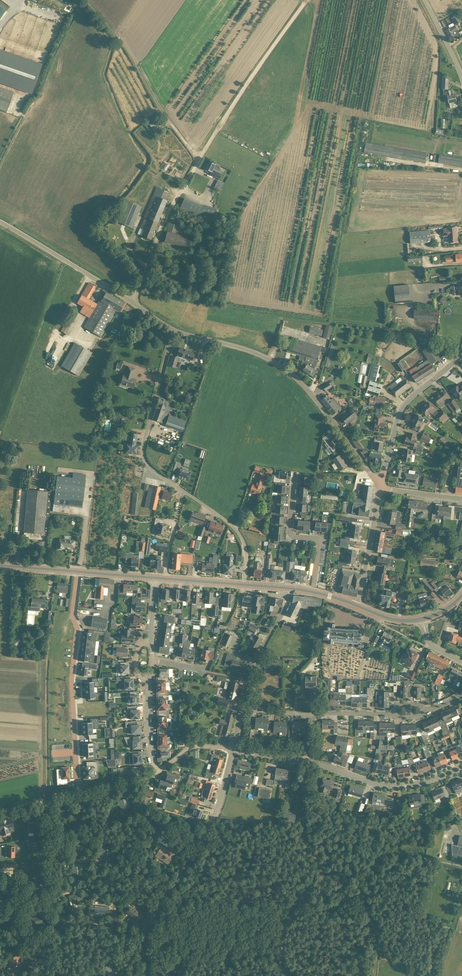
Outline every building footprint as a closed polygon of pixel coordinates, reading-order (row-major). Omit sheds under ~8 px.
[(456,26),(461,22),(458,14),(451,18),(456,26)] [(452,41),(457,39),(456,38),(461,35),(455,25),(446,31),(452,40),(452,41)] [(0,50),(0,82),(32,93),(42,64),(0,50)] [(449,79),(443,76),(442,89),(443,89),(443,92),(444,97),(447,96),(449,104),(452,103),(453,108),(458,107),(456,101),(457,101),(455,94),(452,95),(451,93),(450,90),(448,91),(449,79)] [(7,111),(14,92),(0,87),(0,109),(7,111)] [(461,166),(461,158),(440,155),(439,156),(439,162),(438,163),(461,166)] [(219,169),(221,165),(216,163),(216,164),(210,161),(206,169),(212,172),(211,175),(219,179),(222,172),(218,170),(219,169)] [(215,187),(220,190),(222,186),(223,186),(224,183),(218,180),(215,187)] [(133,228),(142,207),(141,207),(142,204),(140,203),(150,187),(150,186),(143,182),(135,195),(130,202),(126,200),(124,200),(116,221),(133,228)] [(141,220),(137,219),(134,226),(144,230),(142,236),(151,239),(158,223),(167,201),(165,200),(161,198),(164,191),(156,187),(153,195),(144,217),(142,216),(141,220)] [(175,224),(170,223),(167,232),(164,241),(187,247),(189,237),(174,234),(176,229),(174,229),(175,224)] [(449,243),(458,242),(457,227),(448,228),(448,229),(443,230),(444,237),(448,236),(449,243)] [(411,244),(431,243),(431,242),(435,242),(435,239),(431,240),(430,231),(410,233),(411,244)] [(460,254),(455,254),(455,255),(452,255),(452,257),(446,258),(446,263),(456,262),(459,262),(461,262),(461,254),(460,254)] [(395,303),(411,302),(409,284),(394,286),(395,303)] [(113,314),(116,309),(120,311),(124,303),(106,293),(101,301),(99,300),(97,304),(88,299),(90,296),(83,292),(77,303),(83,307),(93,312),(89,317),(84,327),(101,337),(114,315),(113,314)] [(440,311),(415,309),(414,318),(439,320),(440,311)] [(60,331),(66,334),(73,322),(67,319),(60,331)] [(333,327),(327,325),(326,325),(323,337),(329,339),(333,327)] [(321,336),(323,330),(311,326),(309,332),(321,336)] [(300,355),(318,360),(321,346),(293,338),(290,349),(288,348),(287,352),(300,355)] [(92,352),(91,352),(75,342),(61,366),(79,376),(92,352)] [(422,351),(428,360),(424,362),(427,367),(423,369),(424,370),(421,372),(425,378),(435,371),(436,371),(431,364),(441,357),(432,344),(422,351)] [(326,365),(329,366),(335,347),(331,346),(326,365)] [(177,354),(193,359),(195,353),(180,347),(177,354)] [(169,365),(176,367),(179,358),(172,355),(169,365)] [(317,365),(318,360),(300,355),(299,359),(303,361),(301,365),(305,368),(303,369),(310,374),(317,365)] [(427,367),(424,362),(419,365),(420,367),(413,371),(411,373),(413,376),(417,383),(417,382),(423,379),(425,378),(421,372),(424,370),(423,369),(427,367)] [(378,381),(382,366),(373,364),(369,379),(378,381)] [(133,388),(135,382),(136,379),(132,378),(135,369),(127,366),(124,375),(123,374),(120,383),(124,385),(124,387),(127,388),(128,386),(133,388)] [(411,386),(403,375),(401,377),(402,380),(398,383),(404,392),(411,386)] [(379,396),(382,384),(370,380),(366,393),(379,396)] [(404,392),(398,383),(397,383),(395,381),(389,386),(397,397),(404,392)] [(460,387),(458,385),(451,391),(458,399),(461,396),(461,385),(460,387)] [(434,398),(438,404),(440,407),(444,404),(441,401),(447,397),(443,392),(434,398)] [(321,400),(333,415),(339,410),(339,409),(342,407),(338,402),(335,405),(327,395),(326,396),(321,400)] [(386,398),(375,397),(370,396),(370,398),(366,397),(365,402),(369,402),(368,406),(374,407),(374,404),(385,405),(386,398)] [(172,402),(168,401),(169,400),(159,397),(157,405),(153,419),(162,423),(163,422),(166,423),(170,414),(173,415),(174,413),(169,411),(170,408),(172,402)] [(449,403),(455,412),(460,408),(454,399),(449,403)] [(435,410),(428,402),(421,410),(426,415),(430,411),(432,414),(435,410)] [(442,410),(436,417),(441,422),(447,415),(442,410)] [(354,427),(359,417),(355,412),(352,414),(350,411),(342,418),(346,422),(348,420),(349,422),(348,422),(349,422),(349,421),(354,427)] [(380,432),(380,431),(384,431),(385,423),(382,423),(383,415),(375,414),(374,422),(376,422),(375,431),(380,432)] [(419,431),(423,422),(422,421),(423,417),(417,414),(415,418),(413,417),(411,422),(412,423),(411,427),(419,431)] [(136,445),(137,434),(130,433),(128,444),(127,444),(125,453),(136,454),(137,446),(136,445)] [(405,443),(414,446),(415,443),(416,439),(417,435),(410,433),(409,437),(407,437),(405,443)] [(431,438),(423,434),(421,438),(429,442),(431,438)] [(340,445),(335,439),(333,436),(325,441),(327,443),(326,444),(332,453),(335,450),(334,449),(340,445)] [(384,437),(378,436),(377,436),(377,437),(375,437),(374,443),(376,443),(375,446),(373,445),(372,449),(375,449),(375,450),(382,451),(384,443),(383,443),(384,437)] [(413,451),(403,449),(402,454),(403,454),(402,460),(411,462),(413,451)] [(370,453),(369,458),(373,459),(372,462),(373,462),(378,463),(379,460),(381,461),(381,460),(382,455),(381,455),(376,454),(376,451),(371,450),(370,453)] [(339,455),(335,458),(332,460),(340,471),(347,466),(344,461),(343,461),(339,455)] [(177,473),(176,477),(188,481),(191,472),(187,471),(187,469),(183,468),(182,469),(179,468),(180,464),(176,463),(173,471),(177,473)] [(280,471),(280,475),(280,478),(274,477),(274,482),(279,482),(285,483),(286,483),(286,479),(287,479),(288,472),(280,471)] [(255,485),(253,484),(250,492),(259,495),(266,474),(260,472),(255,485)] [(73,473),(72,478),(56,477),(53,511),(69,513),(69,506),(82,507),(86,480),(85,480),(86,474),(73,473)] [(303,484),(308,484),(309,474),(304,473),(304,477),(301,477),(301,480),(300,480),(300,483),(301,483),(301,484),(303,484)] [(419,475),(404,473),(404,478),(404,480),(413,482),(413,484),(418,484),(419,475)] [(437,479),(424,478),(423,485),(429,486),(436,487),(437,479)] [(285,486),(285,483),(279,482),(279,485),(278,485),(278,487),(278,493),(282,493),(286,493),(287,493),(287,489),(287,486),(285,486)] [(155,510),(158,497),(170,500),(172,492),(164,491),(164,488),(160,487),(150,484),(145,507),(155,510)] [(299,490),(299,494),(308,494),(308,484),(303,484),(303,487),(300,487),(300,490),(299,490)] [(353,503),(353,505),(362,507),(363,504),(368,504),(368,503),(371,503),(373,487),(373,486),(359,484),(358,490),(364,491),(363,496),(362,499),(354,498),(353,503)] [(23,538),(43,540),(43,534),(45,516),(49,516),(52,491),(27,489),(24,532),(23,538)] [(137,515),(139,501),(138,500),(139,493),(133,492),(131,514),(137,515)] [(278,493),(278,495),(277,503),(281,503),(285,503),(286,503),(287,500),(286,500),(286,496),(282,496),(282,494),(282,493),(278,493)] [(301,501),(301,504),(307,504),(308,494),(299,494),(299,497),(300,497),(299,501),(301,501)] [(413,509),(427,510),(428,502),(418,501),(409,500),(409,501),(408,501),(408,503),(409,503),(408,508),(409,508),(407,527),(417,528),(418,518),(415,518),(413,515),(413,509)] [(277,506),(276,512),(276,513),(280,513),(285,513),(286,510),(285,510),(285,506),(281,506),(281,504),(281,503),(277,503),(277,504),(277,506)] [(370,509),(371,503),(368,503),(368,504),(363,504),(362,507),(353,505),(352,514),(369,516),(370,509)] [(432,513),(432,519),(435,520),(436,518),(444,519),(444,515),(445,507),(442,506),(443,504),(436,503),(435,514),(432,513)] [(302,515),(305,515),(308,515),(308,511),(306,511),(307,504),(301,504),(299,504),(298,504),(298,508),(299,508),(298,511),(301,511),(300,514),(302,515)] [(449,507),(445,507),(444,515),(454,517),(455,506),(449,505),(449,507)] [(394,524),(396,524),(396,523),(399,523),(400,519),(395,518),(396,512),(392,511),(389,511),(387,518),(385,518),(385,522),(394,524)] [(190,520),(202,524),(206,515),(201,513),(201,514),(193,512),(190,520)] [(271,517),(271,518),(276,518),(276,523),(279,523),(284,524),(284,523),(285,523),(285,520),(284,520),(284,516),(280,516),(280,515),(280,513),(276,513),(276,512),(272,512),(271,512),(271,514),(271,517)] [(340,516),(340,517),(340,522),(346,523),(352,523),(351,527),(351,531),(360,532),(360,529),(362,529),(363,523),(349,520),(350,518),(340,516)] [(164,536),(167,525),(162,523),(163,520),(155,518),(154,522),(156,522),(158,525),(156,534),(160,535),(160,536),(162,537),(163,536),(164,536)] [(211,521),(208,530),(220,534),(223,526),(215,523),(215,522),(211,521)] [(310,528),(312,529),(313,522),(311,521),(304,521),(304,530),(310,530),(310,528)] [(315,531),(321,531),(322,522),(316,522),(313,522),(312,529),(315,529),(315,531)] [(328,523),(322,522),(321,531),(327,532),(328,530),(331,530),(331,523),(328,523)] [(275,526),(275,533),(284,534),(284,530),(283,530),(284,527),(279,526),(279,525),(279,523),(276,523),(275,524),(275,526)] [(383,544),(385,537),(393,539),(394,534),(386,532),(377,530),(374,551),(382,552),(391,554),(392,546),(383,544)] [(351,531),(349,540),(355,541),(360,542),(361,535),(359,535),(360,532),(351,531)] [(284,537),(284,534),(275,533),(274,543),(279,544),(279,543),(278,543),(278,540),(283,541),(283,537),(284,537)] [(62,547),(75,548),(75,540),(59,538),(58,543),(57,543),(56,548),(62,549),(62,547)] [(359,554),(360,548),(348,546),(347,552),(347,556),(356,557),(357,554),(359,554)] [(179,569),(180,562),(192,563),(192,554),(173,553),(171,569),(179,569)] [(131,565),(138,566),(139,559),(139,556),(137,556),(132,555),(131,557),(128,557),(127,562),(131,563),(131,565)] [(233,557),(231,556),(227,556),(226,556),(225,565),(223,565),(222,574),(232,575),(233,565),(233,557)] [(338,561),(338,567),(338,568),(342,568),(343,565),(357,567),(358,561),(356,560),(356,557),(347,556),(346,562),(338,561)] [(290,562),(289,572),(293,572),(292,580),(297,581),(299,581),(299,582),(301,570),(301,569),(295,568),(296,557),(291,557),(290,562)] [(387,566),(388,559),(378,557),(377,564),(381,565),(380,570),(387,571),(388,567),(387,566)] [(421,558),(420,564),(436,566),(437,561),(421,558)] [(261,577),(262,570),(260,570),(260,562),(255,562),(254,576),(261,577)] [(213,563),(209,563),(203,563),(202,570),(208,571),(208,572),(213,573),(214,564),(213,563)] [(299,581),(300,581),(301,581),(301,582),(302,581),(306,582),(307,574),(308,570),(301,570),(299,582),(299,581)] [(357,597),(358,593),(359,587),(361,574),(356,573),(354,573),(341,570),(337,588),(343,589),(342,593),(357,596),(356,597),(357,597)] [(387,571),(380,570),(380,573),(379,573),(377,583),(384,584),(386,574),(387,571)] [(112,589),(112,588),(113,588),(114,580),(99,578),(99,579),(95,579),(94,586),(95,586),(94,598),(102,599),(104,587),(108,588),(108,589),(112,589)] [(431,592),(434,589),(429,584),(430,583),(425,578),(421,582),(426,587),(431,592)] [(443,589),(440,591),(441,592),(445,597),(449,593),(452,590),(447,585),(448,584),(448,582),(447,581),(445,581),(443,581),(440,584),(443,589)] [(67,593),(68,584),(57,583),(57,592),(67,593)] [(126,596),(126,592),(137,593),(138,585),(124,584),(123,593),(122,593),(122,590),(118,589),(118,596),(126,596)] [(149,598),(149,590),(146,589),(145,594),(141,593),(141,597),(149,598)] [(169,590),(163,589),(162,594),(161,594),(161,598),(162,598),(162,599),(166,599),(166,602),(172,602),(173,594),(169,593),(169,590)] [(183,593),(179,593),(179,590),(173,589),(173,593),(173,594),(172,602),(173,602),(173,599),(176,599),(176,602),(183,602),(183,601),(183,593)] [(186,602),(192,603),(193,596),(190,596),(190,590),(184,590),(183,593),(183,601),(186,601),(186,602)] [(384,606),(389,607),(391,597),(394,597),(395,592),(385,590),(384,595),(381,594),(379,603),(380,603),(385,604),(384,606)] [(202,598),(199,598),(199,593),(199,592),(193,592),(193,596),(192,603),(192,608),(196,608),(196,604),(202,605),(202,598)] [(213,598),(213,593),(213,592),(206,592),(205,603),(214,604),(215,599),(213,598)] [(422,595),(418,596),(421,606),(427,605),(429,605),(428,604),(430,604),(428,599),(430,599),(432,597),(433,598),(436,596),(432,592),(429,595),(430,595),(427,596),(426,593),(422,594),(422,595)] [(221,607),(231,607),(232,594),(224,593),(224,598),(222,598),(221,607)] [(253,605),(255,595),(254,595),(244,594),(242,606),(251,607),(252,605),(253,605)] [(265,605),(266,598),(262,597),(255,595),(253,605),(255,605),(254,613),(259,614),(261,605),(265,605)] [(321,607),(322,598),(305,596),(305,597),(294,595),(293,603),(287,614),(295,619),(301,607),(308,608),(309,606),(321,607)] [(280,599),(271,597),(270,604),(270,605),(274,605),(273,611),(271,611),(270,615),(277,616),(279,606),(283,607),(284,600),(280,599)] [(46,599),(44,599),(32,598),(32,603),(31,606),(28,605),(27,610),(38,611),(40,611),(40,607),(45,608),(46,599)] [(140,613),(140,611),(144,611),(145,603),(140,603),(140,599),(132,598),(132,606),(134,606),(134,605),(136,606),(135,613),(140,613)] [(100,605),(86,603),(86,606),(82,606),(81,613),(88,614),(94,615),(94,610),(99,610),(100,605)] [(136,624),(140,624),(141,625),(142,622),(142,617),(134,616),(134,617),(132,617),(132,622),(130,622),(130,628),(136,628),(136,624)] [(106,629),(107,619),(92,617),(91,627),(106,629)] [(290,632),(293,626),(284,621),(281,628),(290,632)] [(324,639),(329,639),(328,642),(328,643),(328,644),(329,643),(333,643),(334,644),(335,644),(334,643),(334,642),(338,643),(339,643),(343,643),(344,643),(348,643),(348,644),(349,644),(353,644),(353,647),(356,647),(356,648),(357,648),(357,647),(361,648),(364,648),(364,647),(365,643),(364,643),(364,641),(361,641),(361,640),(362,639),(363,639),(364,638),(363,638),(363,636),(364,635),(362,635),(361,633),(362,632),(361,632),(360,633),(358,633),(359,630),(359,629),(359,628),(358,629),(355,629),(355,628),(354,628),(354,629),(350,629),(350,628),(349,627),(349,629),(345,628),(345,627),(344,627),(344,628),(340,628),(340,627),(339,627),(339,628),(335,628),(335,627),(335,624),(330,623),(330,627),(328,626),(327,627),(327,629),(325,629),(324,639)] [(59,635),(70,637),(70,630),(66,630),(66,627),(60,626),(59,635)] [(253,627),(250,626),(248,630),(254,634),(257,629),(256,629),(253,627)] [(160,634),(171,635),(172,633),(171,633),(171,629),(161,627),(160,634)] [(83,639),(96,641),(97,633),(94,633),(94,630),(89,629),(88,633),(84,632),(83,639)] [(122,642),(133,643),(133,635),(130,635),(130,630),(124,629),(124,634),(122,634),(122,642)] [(385,646),(385,645),(390,647),(394,641),(391,639),(393,636),(384,632),(382,637),(381,637),(378,642),(379,642),(379,643),(385,646)] [(458,635),(459,634),(450,632),(450,635),(448,641),(456,643),(456,641),(459,642),(461,643),(461,636),(458,635)] [(221,644),(222,644),(229,647),(233,636),(226,633),(221,644)] [(251,636),(249,640),(253,641),(251,645),(257,648),(263,638),(256,635),(255,638),(251,636)] [(96,641),(83,639),(82,646),(95,648),(96,641)] [(158,646),(159,646),(169,648),(170,645),(168,645),(169,641),(159,640),(158,646)] [(189,649),(189,644),(190,641),(185,640),(184,643),(183,645),(181,657),(187,658),(189,649)] [(69,643),(58,641),(57,651),(64,651),(64,648),(68,649),(69,643)] [(123,656),(127,656),(127,648),(121,648),(121,644),(114,644),(113,650),(116,650),(116,656),(119,656),(119,657),(122,657),(123,656)] [(81,653),(94,655),(95,648),(82,646),(81,653)] [(159,646),(158,653),(170,654),(170,652),(169,652),(169,648),(159,646)] [(192,650),(189,649),(187,658),(193,659),(195,648),(192,647),(192,650)] [(208,658),(212,659),(215,648),(209,647),(208,650),(202,649),(200,658),(203,658),(203,661),(205,661),(208,662),(208,658)] [(416,658),(415,657),(417,654),(416,653),(417,652),(416,651),(414,651),(413,652),(411,650),(410,652),(408,652),(406,654),(404,653),(402,657),(405,658),(403,663),(410,667),(412,663),(413,664),(416,658)] [(446,668),(447,667),(448,664),(450,662),(445,659),(446,657),(444,656),(443,658),(429,652),(426,657),(427,660),(427,661),(429,662),(426,669),(432,672),(433,669),(434,669),(435,666),(440,668),(441,667),(443,668),(443,667),(446,668)] [(94,655),(81,653),(81,661),(93,662),(94,655)] [(57,654),(56,663),(66,665),(67,658),(63,658),(63,655),(57,654)] [(242,670),(244,662),(236,660),(237,656),(227,654),(226,658),(233,659),(231,667),(242,670)] [(275,662),(267,661),(265,661),(265,668),(271,668),(271,670),(281,670),(282,662),(282,659),(275,659),(275,662)] [(126,674),(126,673),(129,673),(128,665),(127,665),(127,662),(120,662),(120,667),(119,667),(118,668),(118,669),(118,670),(118,671),(119,672),(120,672),(121,672),(121,673),(123,673),(123,674),(126,674)] [(66,671),(66,665),(56,663),(55,673),(61,674),(61,671),(66,671)] [(82,667),(81,667),(80,675),(87,676),(88,670),(90,670),(90,669),(97,669),(98,665),(82,663),(82,667)] [(451,683),(456,685),(460,678),(461,675),(461,673),(453,668),(449,675),(454,678),(451,683)] [(168,677),(169,677),(169,669),(159,669),(159,674),(160,674),(160,677),(168,677)] [(417,673),(411,670),(410,673),(408,678),(413,680),(417,673)] [(317,687),(317,676),(316,676),(313,676),(310,676),(306,676),(305,676),(305,690),(310,690),(310,695),(316,695),(316,687),(317,687)] [(168,682),(168,677),(160,677),(158,677),(158,682),(156,682),(156,686),(166,686),(166,682),(168,682)] [(85,688),(94,687),(93,681),(98,681),(98,678),(92,678),(92,681),(84,682),(85,688)] [(125,679),(125,683),(124,683),(124,686),(125,686),(125,689),(133,689),(133,679),(125,679)] [(335,704),(337,704),(338,704),(338,692),(334,692),(334,693),(331,693),(331,682),(331,680),(328,680),(328,695),(331,695),(331,704),(335,704)] [(227,688),(238,691),(239,684),(233,682),(229,681),(227,688)] [(397,687),(397,684),(398,681),(388,681),(388,686),(394,686),(394,692),(397,692),(397,687)] [(411,691),(411,685),(411,681),(407,681),(407,687),(400,687),(400,697),(408,697),(408,692),(411,692),(411,691)] [(414,687),(414,685),(411,685),(411,691),(414,691),(414,697),(421,697),(421,692),(424,692),(425,685),(421,685),(421,687),(414,687)] [(166,689),(166,686),(156,686),(156,691),(158,691),(158,695),(169,695),(169,690),(167,690),(166,689)] [(225,696),(236,699),(238,691),(227,688),(225,696)] [(137,695),(136,691),(130,691),(130,695),(129,695),(128,696),(128,697),(127,697),(128,698),(128,699),(129,699),(130,699),(130,703),(139,703),(138,695),(137,695)] [(169,695),(158,695),(158,700),(157,700),(157,704),(166,704),(170,704),(170,700),(169,700),(169,695)] [(229,699),(224,698),(219,697),(217,704),(227,706),(229,699)] [(158,713),(169,713),(169,708),(168,708),(166,707),(166,704),(157,704),(157,709),(158,708),(158,713)] [(128,719),(139,718),(139,710),(134,710),(134,707),(136,706),(127,707),(128,713),(127,714),(127,718),(128,719)] [(452,718),(459,715),(459,714),(461,713),(461,712),(460,707),(456,709),(455,706),(450,708),(451,708),(449,709),(448,709),(452,718)] [(453,720),(452,718),(448,709),(448,710),(446,711),(445,710),(441,712),(444,718),(441,720),(446,730),(449,729),(446,723),(453,720)] [(219,724),(222,725),(219,735),(215,734),(215,735),(214,736),(215,736),(214,737),(228,741),(235,715),(227,712),(225,720),(220,718),(219,724)] [(157,722),(167,722),(166,719),(168,718),(169,718),(169,713),(158,713),(159,718),(157,718),(157,722)] [(430,720),(429,720),(433,729),(435,728),(440,726),(443,732),(446,730),(441,720),(438,721),(436,717),(432,719),(431,720),(430,720)] [(82,722),(82,729),(95,728),(94,722),(98,722),(98,718),(90,718),(90,722),(82,722)] [(338,733),(338,731),(338,723),(334,723),(334,720),(322,720),(322,723),(322,728),(334,729),(334,731),(334,733),(338,733)] [(359,721),(359,722),(359,726),(356,726),(355,735),(359,735),(359,731),(361,731),(361,730),(366,730),(366,721),(366,720),(366,721),(365,721),(364,721),(364,720),(359,720),(359,721)] [(434,730),(433,729),(429,720),(427,721),(423,723),(426,730),(423,731),(428,743),(431,742),(427,733),(434,730)] [(132,733),(140,733),(140,725),(135,725),(135,721),(137,721),(125,722),(126,727),(128,727),(129,729),(128,729),(129,733),(130,734),(132,734),(132,733)] [(367,721),(366,721),(366,730),(370,730),(370,732),(371,732),(371,733),(374,733),(373,739),(377,739),(377,731),(374,731),(374,721),(369,721),(367,721)] [(159,731),(170,731),(169,726),(168,726),(167,725),(167,722),(157,722),(157,727),(159,726),(159,731)] [(395,732),(395,731),(395,723),(390,723),(388,723),(387,732),(387,737),(395,737),(395,732)] [(411,725),(410,725),(409,725),(409,734),(417,734),(417,732),(420,732),(425,744),(428,743),(423,731),(417,731),(416,724),(411,725)] [(402,735),(409,734),(409,725),(408,725),(406,726),(406,725),(401,726),(402,735)] [(157,740),(167,740),(167,737),(169,736),(170,736),(170,731),(159,731),(159,736),(157,736),(157,740)] [(133,748),(141,748),(141,740),(140,740),(139,736),(124,737),(127,745),(131,747),(132,747),(133,747),(133,748)] [(348,739),(348,738),(337,736),(335,744),(341,745),(340,748),(346,750),(347,745),(352,746),(353,740),(348,739)] [(167,740),(157,740),(158,745),(159,744),(159,749),(161,749),(170,749),(170,744),(169,744),(167,743),(167,740)] [(445,746),(450,758),(452,757),(453,760),(459,757),(456,749),(455,746),(448,748),(447,745),(445,746)] [(439,756),(442,764),(448,762),(447,759),(450,758),(445,746),(442,748),(445,754),(439,756)] [(96,759),(95,749),(83,750),(83,756),(88,756),(88,759),(96,759)] [(167,757),(170,757),(170,749),(161,749),(161,752),(160,752),(160,757),(162,757),(162,760),(166,760),(167,760),(167,757)] [(134,764),(142,763),(141,751),(129,752),(129,755),(133,755),(134,764)] [(342,754),(341,757),(336,755),(333,762),(342,765),(342,764),(346,766),(347,762),(349,756),(342,754)] [(212,755),(211,759),(210,761),(216,763),(215,765),(221,766),(223,759),(218,758),(218,756),(212,755)] [(433,759),(436,767),(442,764),(439,756),(433,759)] [(410,757),(409,757),(407,758),(409,763),(403,764),(405,776),(411,775),(411,773),(414,772),(410,757)] [(413,757),(410,757),(414,772),(418,771),(419,773),(424,771),(422,766),(421,763),(420,760),(414,762),(413,757)] [(116,759),(115,759),(111,759),(106,760),(109,767),(116,767),(116,759)] [(238,760),(236,767),(240,768),(240,766),(251,768),(252,763),(238,760)] [(371,765),(357,760),(355,768),(368,772),(371,765)] [(84,771),(83,771),(84,771),(84,773),(83,773),(83,774),(84,774),(84,778),(86,778),(86,779),(91,779),(91,778),(93,778),(93,773),(94,773),(94,771),(98,771),(97,761),(87,762),(87,766),(84,766),(84,771)] [(422,766),(424,771),(431,769),(428,761),(421,763),(422,766)] [(382,773),(384,765),(374,762),(372,773),(378,774),(379,773),(382,773)] [(405,776),(403,764),(400,764),(399,764),(397,765),(397,762),(394,763),(395,767),(394,770),(397,769),(398,775),(398,778),(405,776)] [(211,778),(213,773),(213,772),(219,774),(221,766),(215,765),(211,764),(210,769),(207,768),(205,776),(211,778)] [(391,777),(394,767),(384,765),(382,773),(385,774),(385,776),(391,777)] [(129,774),(130,775),(130,776),(131,776),(132,776),(132,778),(135,778),(138,778),(138,777),(140,777),(140,769),(138,769),(138,766),(131,767),(132,771),(131,771),(130,772),(129,773),(129,774)] [(67,784),(67,778),(70,778),(69,767),(62,767),(62,769),(57,769),(58,775),(60,775),(60,780),(57,780),(57,785),(67,784)] [(281,780),(283,768),(276,767),(274,780),(267,779),(266,785),(274,786),(274,783),(280,784),(281,780)] [(165,781),(173,784),(174,778),(179,779),(180,774),(176,773),(176,774),(167,771),(165,777),(166,777),(165,781)] [(245,789),(245,788),(246,782),(252,784),(253,778),(244,776),(243,780),(236,778),(235,784),(236,784),(235,787),(245,789)] [(325,795),(327,789),(332,790),(334,781),(330,779),(329,780),(324,778),(321,787),(322,788),(321,793),(325,795)] [(461,781),(461,778),(451,782),(456,794),(461,791),(461,781)] [(173,784),(165,781),(160,780),(159,783),(157,783),(154,790),(154,791),(162,793),(163,789),(166,790),(167,787),(171,787),(173,784)] [(209,784),(207,790),(213,792),(216,784),(210,782),(210,781),(207,780),(206,783),(209,784)] [(445,796),(448,794),(445,785),(438,788),(438,789),(432,792),(435,800),(436,802),(441,801),(440,798),(445,796)] [(349,793),(362,797),(364,790),(351,786),(349,793)] [(272,789),(260,788),(258,797),(270,799),(272,789)] [(336,788),(334,797),(339,799),(342,790),(336,788)] [(206,795),(202,794),(201,797),(205,798),(205,797),(206,797),(207,798),(208,798),(211,799),(213,792),(207,790),(204,789),(203,791),(207,792),(206,795)] [(161,798),(159,806),(162,807),(166,796),(155,792),(154,797),(161,798)] [(373,801),(384,803),(385,795),(381,794),(380,795),(374,794),(373,801)] [(426,804),(424,794),(420,794),(409,796),(410,804),(421,802),(422,805),(426,804)] [(126,809),(130,808),(127,798),(119,801),(121,808),(125,807),(126,809)] [(201,819),(203,811),(192,807),(191,810),(190,809),(189,813),(197,816),(197,817),(201,819)] [(284,819),(296,820),(296,810),(284,809),(284,819)] [(74,826),(82,822),(80,816),(71,820),(74,826)] [(0,821),(0,827),(0,829),(1,828),(2,834),(8,832),(7,826),(13,825),(11,819),(0,821)] [(36,822),(28,822),(28,833),(36,833),(36,822)] [(459,836),(457,845),(452,844),(452,856),(458,857),(461,855),(461,836),(459,836)] [(43,841),(31,841),(31,847),(37,847),(37,854),(43,854),(43,841)] [(82,850),(82,845),(81,841),(72,842),(72,851),(82,850)] [(8,846),(8,857),(15,857),(17,857),(17,846),(15,847),(15,846),(8,846)] [(162,846),(158,851),(157,853),(155,856),(160,859),(160,858),(168,863),(174,854),(162,846)] [(112,855),(112,847),(101,847),(101,849),(99,849),(98,856),(101,856),(101,854),(112,855)] [(78,875),(82,875),(81,865),(72,865),(73,872),(72,872),(72,874),(78,873),(78,875)] [(103,883),(110,883),(113,884),(113,874),(104,873),(103,883)] [(40,883),(37,883),(37,879),(31,879),(30,890),(32,890),(32,893),(37,893),(37,890),(39,890),(40,883)] [(9,892),(9,890),(12,890),(12,883),(2,883),(2,890),(3,890),(3,892),(9,892)] [(82,902),(81,897),(81,896),(79,896),(78,893),(74,894),(74,895),(69,896),(69,897),(70,902),(72,901),(75,900),(76,904),(80,903),(80,902),(82,902)] [(126,912),(136,919),(140,914),(130,906),(126,912)] [(18,923),(17,914),(13,915),(12,912),(10,913),(10,915),(8,915),(9,921),(13,920),(13,923),(14,924),(18,923)] [(42,917),(36,918),(36,913),(29,914),(29,919),(30,924),(42,922),(42,917)] [(20,963),(19,960),(17,955),(9,959),(12,966),(20,963)] [(104,971),(106,972),(113,974),(115,969),(106,965),(104,971)]
